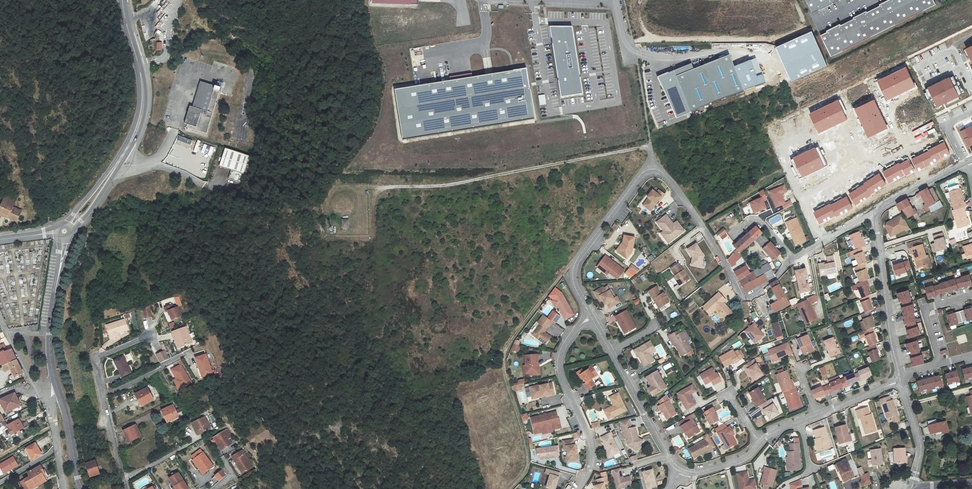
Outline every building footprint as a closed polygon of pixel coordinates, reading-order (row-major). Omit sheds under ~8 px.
[(812,14),(841,0),(805,0),(812,14)] [(820,36),(831,57),(936,5),(933,0),(890,0),(879,5),(880,6),(867,13),(867,11),(853,18),(854,20),(841,26),(840,25),(827,32),(827,33),(820,36)] [(572,26),(550,27),(560,98),(582,93),(572,26)] [(811,32),(775,48),(790,82),(826,66),(811,32)] [(691,64),(657,76),(676,118),(691,112),(690,111),(764,82),(756,58),(734,66),(729,55),(694,68),(691,64)] [(524,69),(395,90),(403,140),(532,120),(524,69)] [(955,81),(952,76),(945,79),(944,77),(932,83),(933,85),(931,86),(924,89),(925,93),(922,94),(932,114),(944,108),(942,104),(943,104),(945,107),(968,96),(960,79),(955,81)] [(212,112),(208,111),(213,90),(222,92),(224,88),(214,85),(199,81),(192,107),(189,106),(184,127),(207,133),(212,112)] [(838,101),(811,114),(820,133),(847,119),(838,101)] [(960,132),(968,147),(971,144),(971,126),(960,132)] [(949,154),(946,146),(942,148),(941,145),(936,147),(941,158),(949,154)] [(790,161),(799,179),(828,165),(818,147),(790,161)] [(933,152),(930,154),(934,161),(941,158),(936,147),(932,149),(933,152)] [(249,156),(225,149),(220,167),(231,170),(242,174),(244,174),(249,156)] [(934,163),(930,155),(926,157),(925,154),(920,156),(926,167),(934,163)] [(918,161),(914,162),(918,170),(926,167),(920,156),(916,158),(918,161)] [(914,171),(910,163),(906,165),(905,163),(900,165),(906,175),(914,171)] [(897,169),(894,171),(898,178),(905,174),(900,164),(896,166),(897,169)] [(242,174),(231,170),(228,179),(236,182),(238,181),(239,177),(241,177),(242,174)] [(898,178),(894,171),(890,173),(889,170),(884,172),(890,183),(898,178)] [(877,180),(873,182),(878,189),(885,184),(879,175),(875,177),(877,180)] [(878,189),(873,182),(870,184),(868,181),(864,184),(871,194),(878,189)] [(862,190),(859,192),(864,200),(871,195),(865,185),(861,188),(862,190)] [(786,193),(784,186),(770,192),(774,202),(775,201),(778,207),(782,205),(784,210),(792,207),(790,202),(785,204),(781,195),(786,193)] [(928,187),(917,193),(919,195),(922,194),(927,204),(924,205),(927,211),(930,209),(931,210),(941,205),(933,188),(929,190),(928,187)] [(964,202),(960,189),(949,192),(955,210),(964,206),(966,206),(965,202),(964,202)] [(653,191),(647,197),(649,198),(645,204),(648,206),(646,208),(651,211),(659,200),(660,201),(665,195),(659,190),(656,193),(653,191)] [(759,193),(761,199),(750,204),(754,214),(764,210),(763,209),(765,208),(763,202),(767,200),(763,191),(759,193)] [(864,200),(859,192),(856,194),(854,192),(850,195),(856,204),(864,200)] [(8,195),(6,198),(15,203),(17,199),(8,195)] [(844,202),(841,204),(845,212),(853,208),(847,197),(843,200),(844,202)] [(0,209),(0,210),(2,211),(0,214),(16,222),(22,211),(13,207),(15,203),(6,198),(3,203),(0,209)] [(915,213),(907,198),(897,203),(901,211),(904,209),(908,218),(914,215),(916,218),(919,216),(917,212),(915,213)] [(845,212),(841,204),(838,206),(836,203),(832,206),(837,216),(845,212)] [(827,210),(824,212),(828,219),(835,215),(830,205),(826,207),(827,210)] [(959,228),(969,224),(965,211),(966,211),(964,206),(955,210),(953,210),(959,228)] [(828,219),(824,212),(820,214),(819,211),(815,213),(820,223),(828,219)] [(669,243),(684,231),(680,226),(677,228),(673,224),(666,215),(657,222),(664,231),(668,236),(665,238),(669,243)] [(902,222),(899,216),(892,220),(892,221),(887,224),(887,227),(890,233),(894,231),(896,234),(906,229),(907,230),(910,228),(906,220),(902,222)] [(795,219),(786,223),(796,244),(805,240),(795,219)] [(749,234),(754,239),(762,233),(757,227),(749,234)] [(724,229),(718,233),(720,237),(726,232),(724,229)] [(858,250),(862,248),(868,246),(865,241),(864,241),(860,232),(851,236),(854,245),(856,245),(858,250)] [(740,254),(755,240),(754,239),(749,234),(748,235),(746,233),(732,246),(734,247),(740,254)] [(755,240),(773,260),(781,254),(763,233),(762,233),(754,239),(755,240)] [(943,233),(933,235),(935,242),(930,244),(933,252),(947,249),(943,233)] [(635,238),(624,236),(622,246),(620,246),(617,250),(626,257),(630,251),(631,247),(633,247),(635,238)] [(918,268),(923,267),(930,265),(927,256),(925,257),(920,240),(906,244),(909,254),(913,253),(918,268)] [(704,255),(696,244),(687,250),(693,258),(692,265),(702,267),(704,255)] [(971,244),(963,247),(966,254),(967,258),(967,259),(971,257),(971,244)] [(633,247),(631,247),(630,251),(626,257),(617,250),(616,252),(627,259),(632,252),(633,247)] [(865,253),(862,248),(858,250),(855,251),(851,252),(853,257),(856,256),(859,266),(865,264),(867,263),(863,254),(865,253)] [(728,259),(727,260),(731,267),(739,260),(737,257),(733,254),(728,259)] [(617,279),(624,269),(605,255),(597,267),(607,274),(609,272),(617,279)] [(829,259),(829,262),(829,264),(826,265),(826,262),(819,264),(821,276),(838,272),(835,258),(834,255),(828,257),(829,259)] [(903,261),(892,265),(895,275),(906,272),(903,261)] [(683,270),(678,263),(671,269),(678,279),(676,280),(679,285),(689,278),(686,274),(685,275),(682,271),(683,270)] [(756,279),(764,274),(768,281),(776,277),(769,265),(768,264),(760,269),(753,273),(756,279)] [(867,270),(865,264),(859,266),(856,267),(858,273),(857,274),(861,284),(867,281),(869,279),(866,271),(867,270)] [(806,269),(796,272),(800,294),(811,291),(809,284),(807,284),(805,277),(808,277),(806,269)] [(739,272),(735,274),(739,281),(746,277),(750,282),(756,279),(753,273),(750,274),(747,270),(740,274),(739,272)] [(750,282),(742,287),(746,293),(768,281),(764,274),(756,279),(750,282)] [(959,279),(961,287),(964,286),(965,288),(971,286),(971,284),(969,275),(962,277),(962,278),(959,279)] [(746,277),(739,281),(742,287),(750,282),(746,277)] [(955,279),(948,282),(951,292),(958,290),(958,288),(961,287),(959,279),(955,280),(955,279)] [(771,285),(775,294),(778,302),(775,304),(771,306),(770,305),(766,307),(772,321),(778,318),(775,313),(790,305),(778,281),(771,285)] [(869,286),(867,281),(861,284),(858,285),(860,289),(859,290),(863,299),(868,297),(871,296),(868,287),(869,286)] [(948,282),(937,285),(939,294),(943,292),(943,294),(951,292),(948,282)] [(939,294),(937,285),(926,288),(929,299),(937,296),(936,294),(939,294)] [(602,287),(594,293),(597,298),(600,297),(602,301),(604,305),(607,304),(609,308),(620,302),(616,297),(613,299),(609,291),(605,293),(603,289),(602,287)] [(573,314),(562,294),(555,288),(549,296),(553,300),(551,301),(555,308),(557,307),(565,320),(573,314)] [(658,309),(669,302),(663,293),(660,295),(655,288),(648,293),(658,309)] [(902,301),(904,307),(912,304),(908,291),(897,294),(900,302),(902,301)] [(725,300),(719,293),(703,307),(710,314),(716,308),(721,314),(723,313),(727,318),(732,312),(723,302),(725,300)] [(796,306),(800,313),(802,312),(807,325),(816,321),(809,305),(817,301),(815,297),(807,300),(808,301),(796,306)] [(870,301),(868,297),(863,299),(861,300),(863,304),(861,305),(866,314),(870,312),(873,311),(869,302),(870,301)] [(759,319),(763,317),(764,316),(755,300),(750,303),(759,319)] [(914,312),(912,304),(904,307),(901,308),(904,316),(913,313),(914,312)] [(165,308),(166,312),(169,311),(172,319),(182,316),(178,307),(174,308),(173,305),(165,308)] [(960,312),(961,314),(963,323),(971,320),(971,308),(971,306),(967,308),(968,310),(960,312)] [(552,311),(547,318),(555,323),(560,316),(552,311)] [(624,334),(636,328),(626,311),(615,317),(624,334)] [(872,317),(870,312),(866,314),(861,316),(867,331),(873,328),(875,327),(871,318),(872,317)] [(961,314),(960,312),(952,314),(952,312),(947,314),(951,326),(963,323),(961,314)] [(913,313),(904,316),(902,316),(904,324),(907,323),(915,321),(913,313)] [(543,332),(551,322),(543,316),(537,323),(539,325),(531,334),(544,345),(550,338),(543,332)] [(107,325),(109,336),(111,335),(112,339),(120,337),(119,333),(128,331),(126,320),(107,325)] [(915,321),(907,323),(909,329),(906,330),(909,338),(919,335),(915,321)] [(777,338),(783,336),(778,322),(772,324),(777,338)] [(744,331),(754,344),(763,337),(754,324),(744,331)] [(180,347),(192,342),(186,327),(172,332),(176,340),(178,340),(180,347)] [(675,333),(677,336),(686,331),(684,327),(675,333)] [(874,333),(873,328),(867,331),(865,331),(865,332),(867,336),(866,337),(871,347),(875,346),(877,345),(873,334),(874,333)] [(675,333),(669,336),(674,345),(676,344),(682,356),(693,350),(690,344),(688,340),(690,339),(686,331),(677,336),(675,333)] [(814,351),(808,336),(798,340),(801,348),(802,347),(805,355),(814,351)] [(831,358),(840,354),(839,350),(838,351),(832,339),(824,343),(831,358)] [(654,360),(650,354),(656,351),(650,341),(634,350),(638,356),(639,356),(644,366),(654,360)] [(911,351),(912,354),(920,352),(917,341),(905,345),(908,352),(911,351)] [(793,356),(788,343),(769,352),(773,362),(789,355),(790,357),(793,356)] [(0,347),(0,358),(4,368),(17,361),(12,350),(5,353),(4,351),(6,350),(3,345),(0,347)] [(875,346),(871,347),(868,349),(870,353),(869,354),(873,364),(881,361),(876,351),(877,350),(875,346)] [(734,353),(733,350),(719,358),(724,366),(733,361),(734,363),(742,359),(741,357),(743,356),(740,351),(738,352),(738,351),(734,353)] [(160,362),(168,358),(165,351),(157,355),(160,362)] [(910,359),(912,366),(923,363),(920,352),(912,354),(913,358),(910,359)] [(126,355),(116,358),(122,375),(132,371),(126,355)] [(202,378),(214,374),(207,355),(197,359),(200,369),(198,370),(202,378)] [(524,376),(540,375),(539,365),(538,365),(537,355),(525,355),(526,365),(524,365),(524,376)] [(755,360),(745,366),(747,371),(749,370),(755,380),(764,376),(755,360)] [(17,361),(4,368),(6,370),(11,370),(15,378),(23,374),(17,361)] [(190,385),(181,367),(171,371),(176,380),(180,390),(190,385)] [(596,373),(592,367),(583,373),(581,370),(576,373),(580,378),(581,377),(583,380),(585,383),(583,385),(587,391),(594,386),(591,380),(593,378),(592,376),(596,373)] [(970,367),(970,369),(963,371),(965,381),(971,379),(971,367),(970,367)] [(715,374),(712,369),(700,376),(705,384),(708,382),(707,381),(710,380),(713,386),(721,381),(717,374),(715,374)] [(862,380),(872,376),(869,369),(859,373),(859,374),(855,376),(857,382),(858,383),(862,381),(862,380)] [(784,393),(795,388),(794,384),(792,385),(786,371),(776,375),(783,393),(784,393)] [(953,373),(946,375),(948,385),(959,382),(956,371),(953,372),(953,373)] [(657,372),(646,378),(651,387),(655,395),(666,389),(657,372)] [(845,380),(841,381),(844,387),(844,388),(848,387),(847,385),(857,382),(855,376),(854,374),(844,378),(845,380)] [(932,377),(928,378),(931,389),(942,387),(939,377),(932,379),(932,377)] [(931,389),(928,378),(924,379),(925,381),(918,382),(920,392),(931,389)] [(827,387),(830,394),(836,392),(835,391),(844,387),(841,381),(840,380),(830,384),(831,386),(827,387)] [(529,388),(531,397),(541,395),(541,397),(546,396),(546,397),(554,395),(552,385),(548,386),(547,385),(539,386),(539,385),(529,388)] [(692,386),(677,394),(686,411),(696,406),(690,396),(696,393),(692,386)] [(825,396),(830,394),(827,387),(822,389),(822,387),(811,392),(814,399),(824,395),(825,396)] [(146,388),(135,392),(141,405),(152,401),(146,388)] [(758,407),(764,404),(762,400),(764,399),(758,388),(749,393),(755,404),(753,405),(756,409),(758,407)] [(797,392),(795,388),(784,393),(791,411),(801,407),(796,393),(797,392)] [(626,410),(618,393),(609,398),(613,406),(606,410),(609,416),(612,417),(626,410)] [(660,407),(664,414),(668,420),(677,415),(666,396),(659,401),(662,406),(660,407)] [(897,414),(892,399),(890,400),(889,397),(880,400),(881,403),(882,402),(887,417),(893,415),(895,421),(899,420),(897,414)] [(764,404),(758,407),(761,412),(763,411),(765,415),(768,421),(778,415),(772,406),(769,401),(764,404)] [(5,421),(27,409),(23,403),(0,416),(0,424),(5,421)] [(176,412),(173,404),(159,409),(165,422),(178,416),(181,422),(186,419),(182,410),(176,412)] [(861,418),(866,433),(877,430),(871,414),(870,414),(868,407),(856,411),(859,418),(861,418)] [(704,414),(710,426),(719,421),(715,413),(716,412),(714,409),(704,414)] [(609,416),(606,410),(604,411),(608,419),(612,417),(609,416)] [(556,412),(530,418),(534,434),(542,433),(541,429),(551,427),(552,430),(560,429),(556,412)] [(206,436),(213,433),(204,416),(193,421),(197,431),(201,429),(203,432),(204,431),(206,436)] [(691,416),(686,419),(688,423),(690,422),(692,425),(695,423),(691,416)] [(678,423),(681,427),(688,423),(686,419),(678,423)] [(947,421),(937,423),(935,419),(928,421),(931,434),(942,431),(943,434),(949,432),(947,421)] [(19,420),(9,425),(11,429),(9,430),(11,435),(23,428),(19,420)] [(629,420),(620,422),(622,432),(624,431),(628,446),(636,451),(642,442),(637,439),(635,429),(631,429),(629,420)] [(690,422),(688,423),(695,435),(700,432),(697,427),(695,423),(692,425),(690,422)] [(689,439),(695,435),(688,423),(681,427),(685,434),(686,433),(689,439)] [(735,444),(731,437),(727,429),(724,424),(715,429),(726,449),(735,444)] [(138,442),(131,425),(118,431),(121,438),(121,439),(121,440),(122,441),(123,442),(126,448),(138,442)] [(848,435),(846,425),(835,427),(840,444),(852,441),(850,434),(848,435)] [(830,447),(824,427),(814,431),(817,439),(814,439),(818,451),(830,447)] [(228,431),(213,439),(216,445),(218,443),(222,452),(233,446),(229,440),(231,438),(228,431)] [(609,433),(600,438),(603,442),(602,443),(606,451),(609,457),(619,452),(609,433)] [(715,448),(708,434),(703,437),(705,441),(706,440),(711,450),(715,448)] [(574,446),(573,440),(563,442),(563,447),(566,447),(567,451),(567,456),(566,456),(567,462),(578,461),(577,454),(576,454),(575,446),(574,446)] [(705,441),(688,450),(694,459),(701,455),(707,452),(708,453),(712,451),(711,450),(706,440),(705,441)] [(801,453),(801,452),(800,445),(800,440),(796,440),(796,445),(795,445),(791,445),(791,453),(789,453),(789,459),(790,471),(800,470),(799,453),(801,453)] [(41,455),(35,444),(24,450),(30,461),(41,455)] [(558,447),(536,449),(537,457),(540,460),(554,458),(554,457),(559,456),(558,447)] [(906,463),(905,448),(894,449),(895,464),(906,463)] [(871,450),(872,458),(873,465),(883,464),(881,449),(871,450)] [(194,462),(204,477),(215,469),(202,450),(192,456),(196,461),(194,462)] [(243,453),(233,459),(235,463),(238,462),(243,471),(240,472),(243,476),(253,470),(243,453)] [(0,476),(18,466),(13,456),(0,464),(0,475),(0,476)] [(95,459),(86,462),(90,474),(99,472),(95,459)] [(855,477),(847,459),(837,464),(841,474),(844,482),(855,477)] [(21,483),(24,488),(33,488),(36,487),(35,486),(47,479),(40,467),(28,474),(30,477),(26,480),(21,483)] [(772,486),(777,471),(765,467),(764,471),(765,472),(761,483),(772,486)] [(612,471),(616,488),(619,488),(632,486),(630,477),(623,479),(620,468),(612,471)] [(551,470),(549,475),(546,488),(550,488),(554,488),(559,473),(551,470)] [(647,488),(650,488),(655,488),(653,480),(654,479),(652,470),(643,472),(647,488)] [(597,480),(598,485),(594,486),(594,488),(605,488),(603,484),(609,483),(607,477),(606,472),(601,473),(603,479),(597,480)] [(755,480),(749,481),(747,472),(737,474),(740,488),(756,488),(755,480)] [(873,482),(878,480),(875,472),(869,474),(873,482)] [(227,478),(224,473),(212,482),(216,487),(227,478)] [(870,478),(868,473),(861,477),(862,480),(860,483),(865,486),(871,483),(869,479),(870,478)] [(168,479),(173,488),(185,488),(177,474),(168,479)] [(791,485),(791,486),(791,488),(802,488),(800,480),(791,485)]
